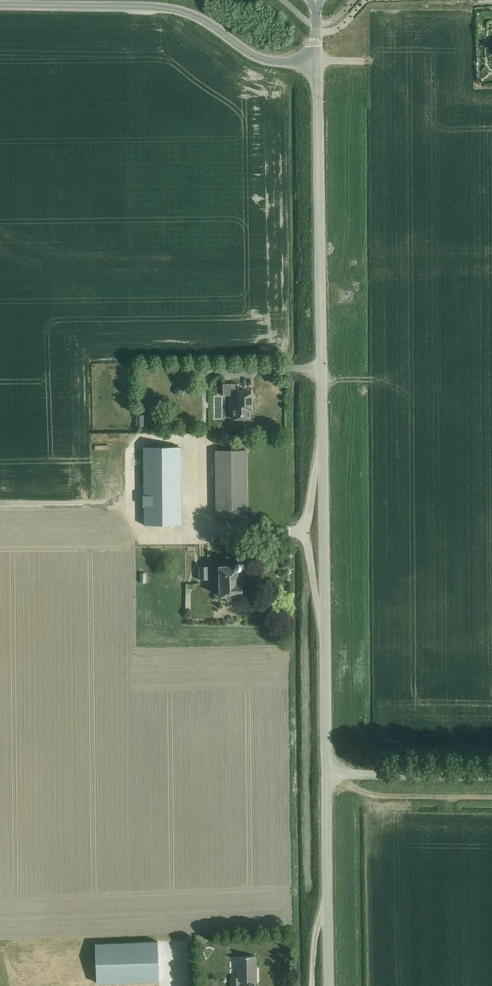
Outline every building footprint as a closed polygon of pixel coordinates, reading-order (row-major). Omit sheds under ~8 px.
[(252,410),(252,390),(238,391),(237,383),(224,383),(224,395),(238,394),(238,407),(235,408),(235,419),(251,419),(251,410),(252,410)] [(177,388),(175,391),(176,394),(179,396),(183,395),(184,392),(183,388),(180,387),(177,388)] [(145,525),(182,525),(181,447),(144,447),(145,525)] [(217,520),(247,519),(245,449),(215,449),(217,520)] [(219,574),(220,595),(242,594),(241,581),(239,581),(239,570),(241,569),(241,563),(235,563),(235,565),(219,566),(219,570),(209,570),(209,566),(198,566),(198,578),(209,578),(209,575),(219,574)] [(159,982),(158,942),(117,943),(97,944),(97,952),(98,984),(141,982),(159,982)] [(255,956),(237,956),(237,977),(231,977),(231,985),(240,985),(240,980),(256,980),(255,956)]
